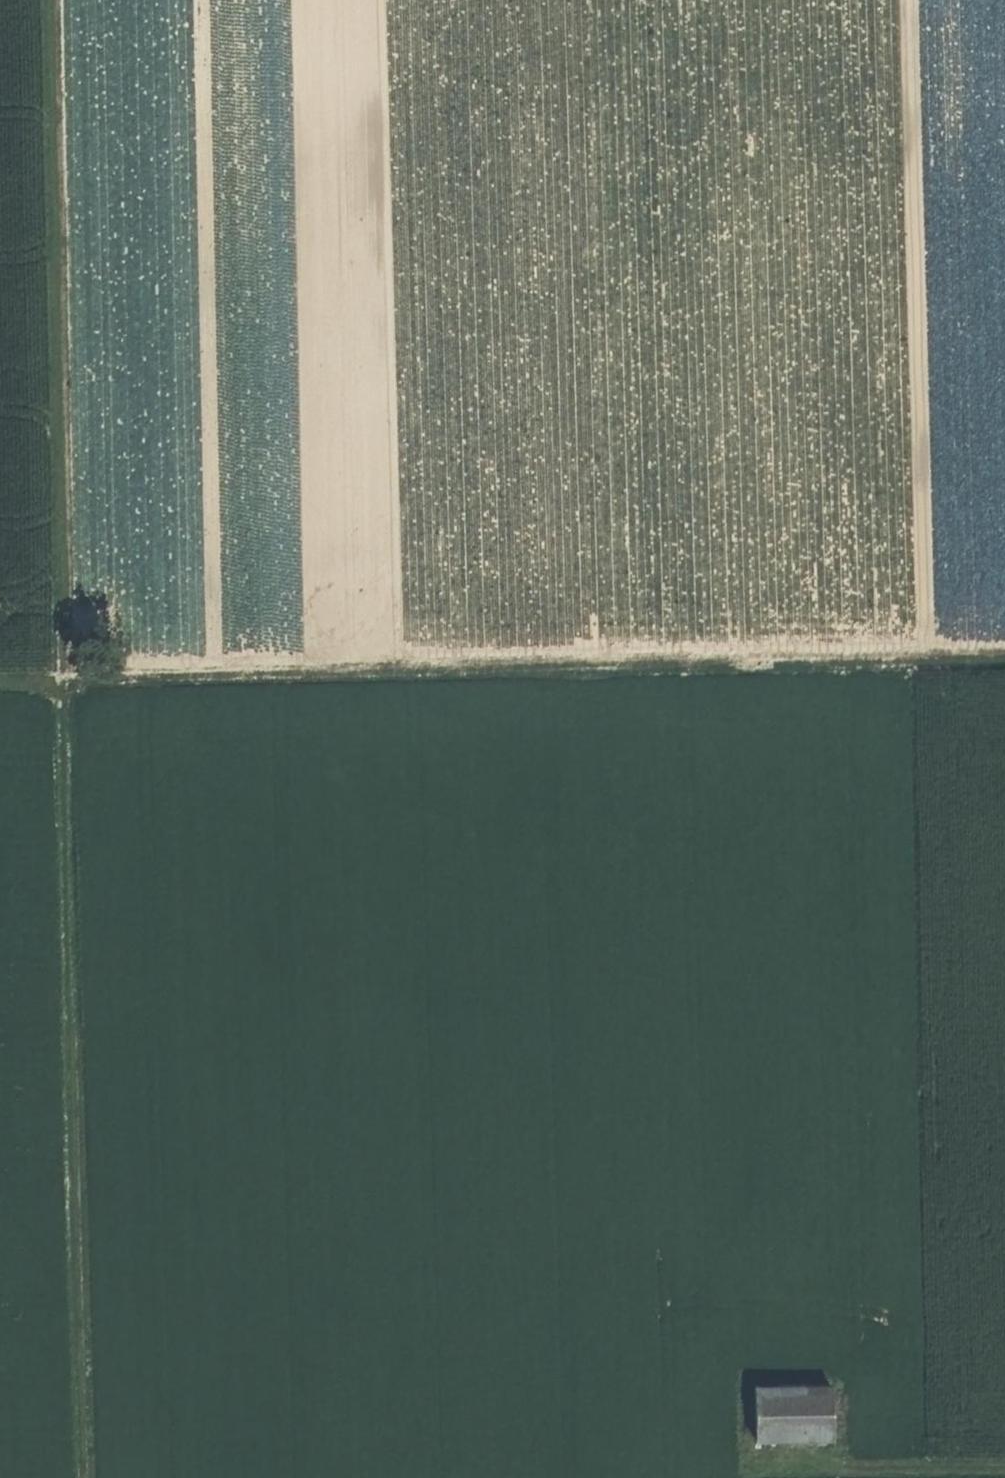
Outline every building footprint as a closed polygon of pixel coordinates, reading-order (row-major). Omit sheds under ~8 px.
[(830,1388),(756,1388),(756,1440),(830,1440),(830,1388)]
